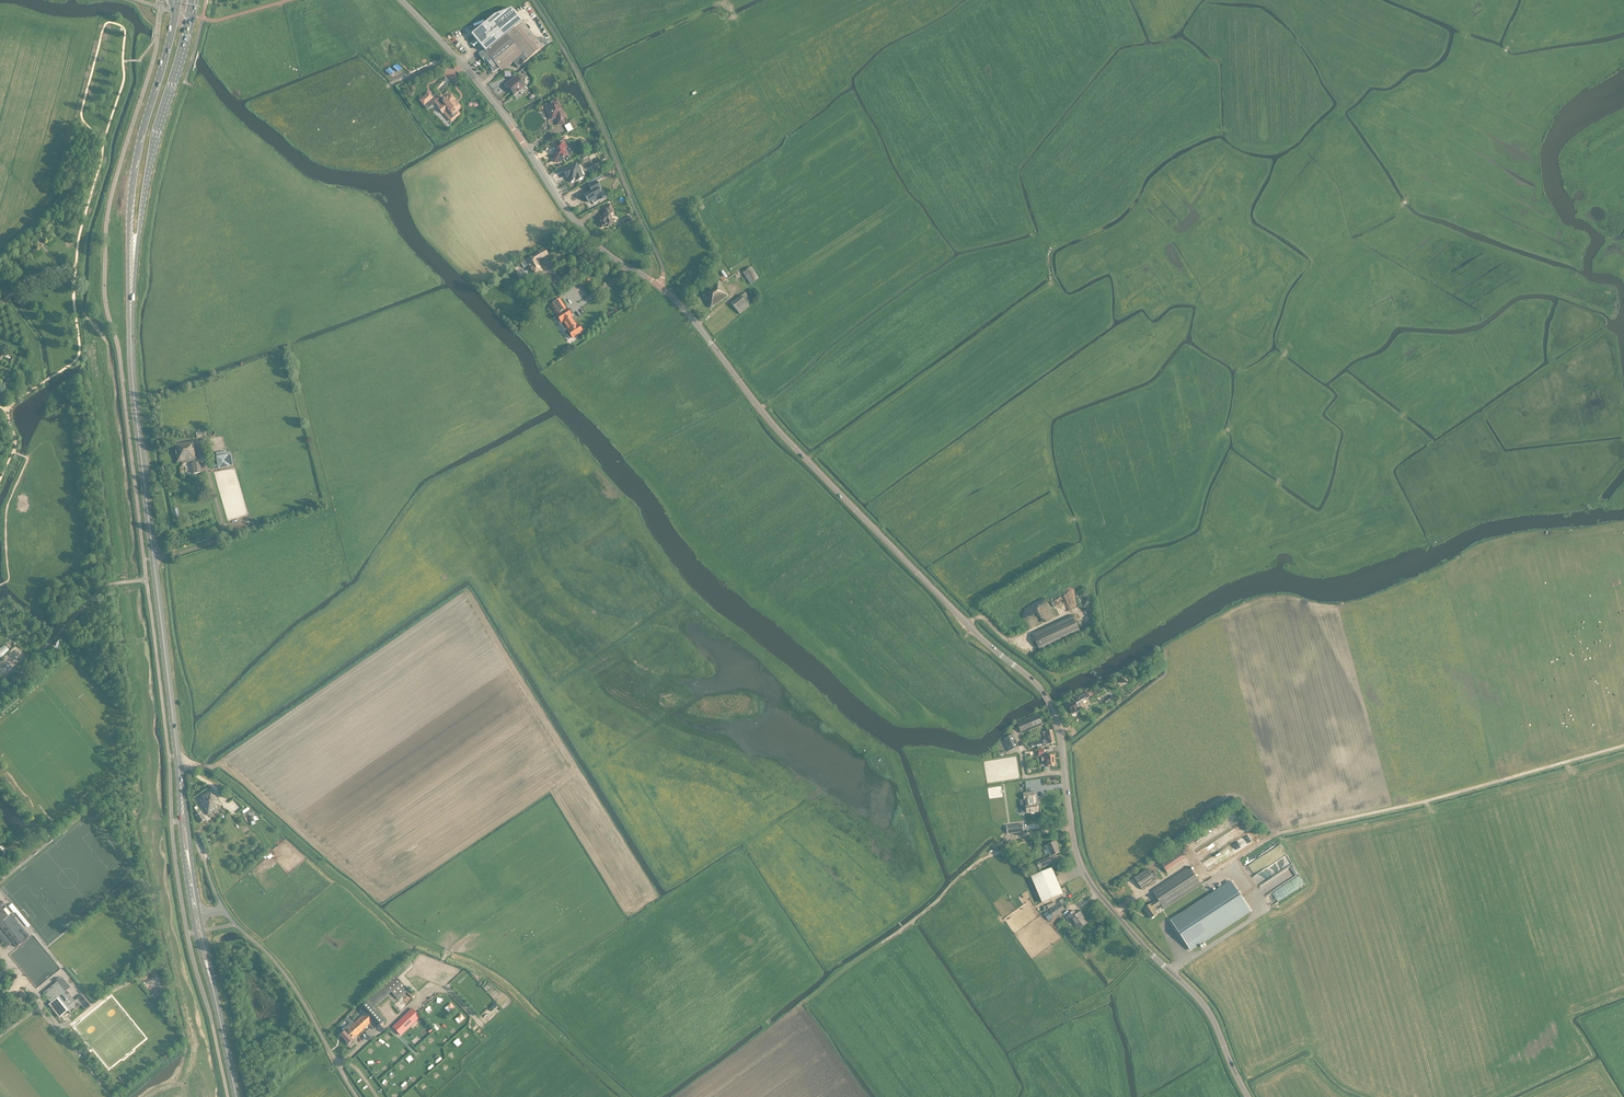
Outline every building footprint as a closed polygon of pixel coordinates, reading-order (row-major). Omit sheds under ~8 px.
[(511,9),(494,16),(472,34),(485,49),(489,45),(491,48),(506,35),(522,22),(511,9)] [(485,49),(480,53),(489,65),(495,71),(499,68),(507,61),(510,65),(513,62),(518,68),(543,47),(522,22),(506,35),(491,48),(489,45),(485,49)] [(516,76),(506,85),(514,95),(525,87),(516,76)] [(436,97),(432,93),(424,100),(427,104),(436,97)] [(438,108),(442,113),(443,112),(451,121),(459,114),(457,111),(460,109),(459,108),(460,107),(457,104),(456,105),(453,101),(455,100),(451,96),(450,97),(447,93),(442,97),(441,95),(434,101),(439,107),(438,108)] [(551,119),(556,117),(557,125),(564,124),(563,113),(557,100),(546,105),(550,113),(548,113),(551,119)] [(573,120),(569,122),(573,130),(577,127),(573,120)] [(569,123),(564,126),(568,133),(573,130),(569,123)] [(557,162),(563,159),(564,158),(563,157),(568,154),(565,149),(565,148),(566,148),(566,147),(566,146),(565,144),(563,139),(557,142),(558,142),(553,145),(556,151),(555,151),(554,155),(555,156),(554,156),(553,159),(554,162),(557,162)] [(576,163),(563,171),(567,178),(568,178),(571,182),(575,180),(576,181),(583,177),(580,171),(582,171),(579,166),(578,167),(576,163)] [(589,203),(592,201),(593,200),(595,204),(603,199),(601,196),(601,195),(598,190),(600,189),(596,182),(589,186),(591,190),(584,194),(589,203)] [(599,221),(598,222),(601,227),(605,226),(607,225),(608,227),(613,224),(610,218),(611,217),(609,213),(613,210),(610,204),(603,208),(605,213),(601,215),(601,216),(597,218),(599,221)] [(528,266),(533,275),(542,270),(540,267),(541,267),(538,260),(548,255),(543,248),(533,253),(534,255),(525,260),(525,261),(521,263),(524,268),(528,266)] [(751,267),(747,269),(742,272),(750,284),(759,279),(751,267)] [(724,270),(719,274),(724,281),(729,278),(724,270)] [(561,282),(558,276),(549,281),(553,287),(561,282)] [(583,286),(590,281),(588,277),(580,282),(583,286)] [(718,281),(700,293),(711,308),(728,296),(725,292),(725,291),(718,281)] [(740,296),(731,304),(730,304),(739,314),(749,307),(746,304),(751,300),(745,293),(740,296)] [(572,338),(580,333),(582,331),(578,325),(576,326),(570,317),(571,316),(570,315),(573,314),(569,308),(567,310),(566,309),(565,310),(559,299),(551,305),(572,338)] [(194,447),(193,442),(175,444),(177,462),(192,460),(194,474),(201,473),(199,462),(196,462),(194,447)] [(217,464),(212,465),(213,469),(229,466),(227,455),(216,457),(217,464)] [(1072,616),(1032,634),(1040,651),(1080,632),(1072,616)] [(1070,705),(1069,703),(1066,705),(1068,709),(1070,708),(1071,711),(1072,711),(1073,714),(1079,710),(1078,708),(1081,706),(1079,704),(1083,701),(1082,699),(1085,698),(1086,699),(1089,697),(1086,691),(1082,693),(1075,697),(1077,701),(1070,705)] [(1040,720),(1038,715),(1017,723),(1021,733),(1045,723),(1043,718),(1040,720)] [(1045,745),(1055,743),(1052,730),(1043,733),(1045,745)] [(1018,746),(1013,734),(1003,739),(1009,751),(1018,746)] [(1048,766),(1055,765),(1054,755),(1046,756),(1047,756),(1042,757),(1043,761),(1047,761),(1048,766)] [(212,790),(197,799),(207,815),(222,806),(212,790)] [(1031,812),(1031,813),(1032,814),(1034,814),(1034,813),(1034,812),(1039,811),(1037,803),(1036,803),(1035,799),(1036,799),(1035,792),(1024,793),(1025,800),(1026,800),(1026,804),(1027,813),(1031,812)] [(255,823),(254,820),(258,819),(257,814),(253,815),(252,811),(249,812),(251,824),(255,823)] [(200,823),(205,820),(201,813),(196,816),(200,823)] [(1022,824),(1007,826),(1008,834),(1023,832),(1022,824)] [(1047,845),(1052,856),(1060,852),(1057,845),(1058,845),(1056,841),(1047,845)] [(1265,867),(1254,874),(1257,878),(1271,869),(1267,863),(1283,854),(1278,845),(1258,858),(1262,864),(1263,863),(1265,867)] [(1167,873),(1186,860),(1178,848),(1159,861),(1167,873)] [(270,859),(273,855),(268,849),(262,855),(265,858),(267,856),(270,859)] [(1038,869),(1051,863),(1048,857),(1036,862),(1038,869)] [(1292,864),(1260,884),(1267,894),(1299,874),(1292,864)] [(1200,885),(1197,880),(1188,866),(1151,890),(1158,900),(1151,904),(1144,909),(1148,915),(1151,919),(1158,914),(1155,908),(1160,904),(1163,909),(1200,885)] [(1063,894),(1055,876),(1052,868),(1031,877),(1042,902),(1063,894)] [(1134,877),(1134,878),(1142,889),(1155,880),(1148,868),(1134,877)] [(1189,948),(1249,910),(1230,881),(1170,919),(1189,948)] [(1063,894),(1070,891),(1067,885),(1061,888),(1063,894)] [(7,947),(13,942),(15,945),(16,947),(26,939),(29,936),(5,908),(0,901),(0,939),(7,947)] [(1064,910),(1064,909),(1059,903),(1043,914),(1048,921),(1064,910)] [(1074,911),(1066,916),(1065,917),(1068,921),(1071,919),(1077,926),(1075,927),(1078,930),(1087,923),(1083,918),(1084,918),(1080,912),(1077,914),(1074,911)] [(397,973),(385,984),(391,992),(399,1000),(409,991),(397,978),(400,976),(412,965),(410,961),(397,973)] [(66,990),(66,991),(70,987),(62,978),(61,978),(58,978),(54,981),(56,982),(55,983),(63,993),(66,990)] [(413,989),(416,992),(424,983),(421,980),(413,989)] [(55,983),(43,993),(51,1003),(51,1002),(53,1005),(52,1005),(52,1009),(59,1018),(67,1010),(70,1014),(70,1013),(79,1006),(81,1005),(76,999),(74,1001),(69,994),(66,991),(66,990),(63,993),(55,983)] [(410,990),(407,993),(412,998),(415,995),(410,990)] [(76,999),(81,1005),(85,1010),(90,1006),(81,995),(76,999)] [(376,1028),(382,1023),(384,1021),(377,1013),(376,1015),(366,1003),(359,1009),(364,1014),(344,1032),(344,1031),(341,1035),(348,1043),(352,1040),(369,1025),(373,1029),(375,1027),(376,1028)] [(425,1010),(428,1014),(433,1010),(429,1006),(425,1010)] [(412,1008),(393,1027),(399,1033),(418,1015),(412,1008)] [(82,1052),(85,1056),(90,1052),(87,1048),(82,1052)] [(385,1072),(389,1069),(384,1063),(380,1066),(385,1072)] [(414,1075),(410,1079),(414,1083),(418,1080),(414,1075)]
